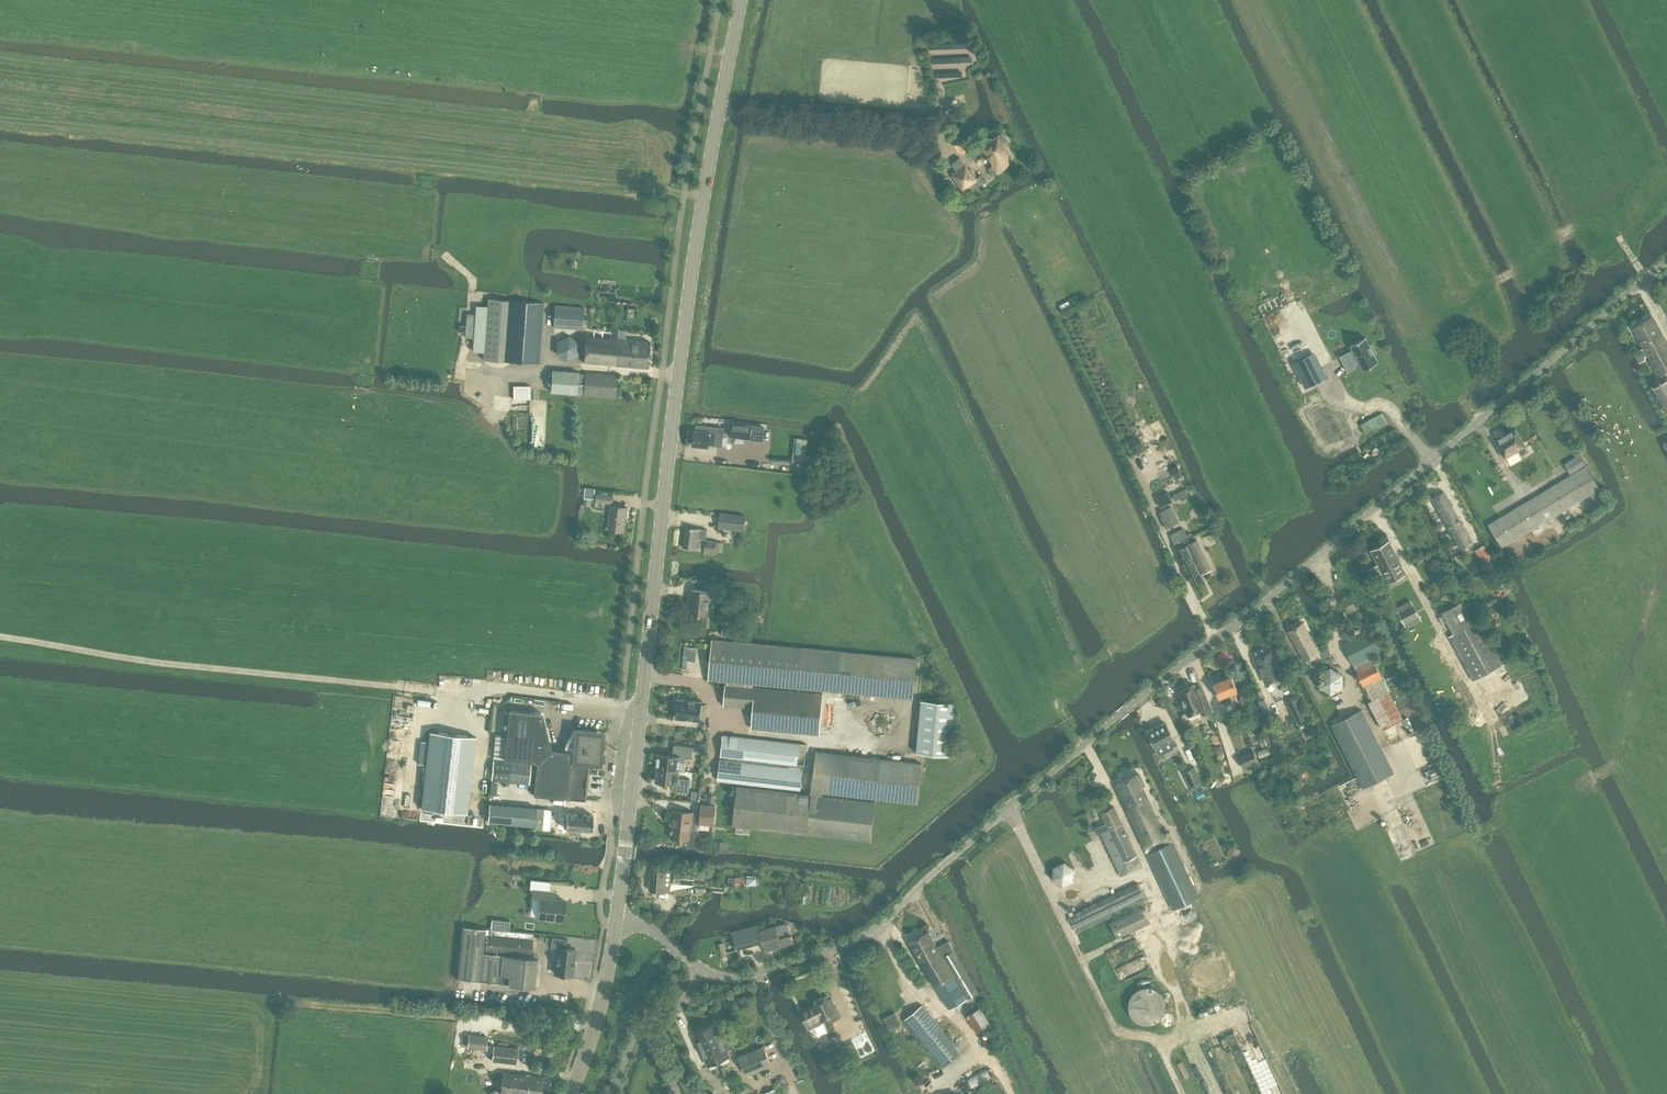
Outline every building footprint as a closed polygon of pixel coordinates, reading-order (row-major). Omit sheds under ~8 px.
[(1009,140),(1003,132),(994,138),(983,137),(974,143),(976,145),(969,152),(973,158),(985,149),(989,155),(992,153),(995,158),(994,165),(989,169),(994,176),(1000,172),(999,170),(1008,163),(1007,161),(1013,157),(1003,145),(1009,140)] [(975,179),(960,158),(952,164),(956,171),(952,174),(964,190),(974,191),(986,182),(981,175),(975,179)] [(1071,306),(1080,301),(1076,294),(1068,299),(1071,306)] [(539,364),(544,303),(489,298),(488,306),(475,306),(473,350),(484,351),(484,360),(539,364)] [(583,329),(584,308),(555,306),(553,327),(583,329)] [(1652,317),(1633,329),(1643,348),(1634,353),(1640,363),(1646,359),(1644,357),(1647,355),(1659,376),(1666,371),(1666,344),(1652,317)] [(625,340),(626,330),(617,329),(617,339),(586,336),(584,362),(648,367),(650,342),(625,340)] [(567,361),(578,356),(579,343),(569,335),(557,341),(556,354),(567,361)] [(1348,352),(1340,356),(1347,371),(1355,367),(1354,364),(1359,361),(1363,369),(1377,362),(1373,354),(1376,353),(1372,344),(1369,345),(1365,337),(1350,345),(1353,350),(1354,353),(1349,355),(1348,352)] [(1315,351),(1292,363),(1305,388),(1328,377),(1315,351)] [(577,394),(579,372),(552,370),(550,392),(577,394)] [(615,397),(617,375),(586,373),(584,395),(615,397)] [(1666,411),(1666,379),(1652,388),(1666,412),(1666,411)] [(513,399),(530,399),(531,386),(513,386),(513,399)] [(1382,412),(1360,424),(1365,433),(1386,421),(1382,412)] [(731,423),(730,436),(750,438),(751,425),(731,423)] [(694,430),(693,445),(709,447),(709,445),(722,446),(724,429),(697,426),(697,430),(694,430)] [(1529,452),(1526,446),(1515,429),(1495,441),(1505,458),(1517,450),(1521,456),(1529,452)] [(1570,474),(1585,465),(1583,460),(1579,455),(1564,464),(1570,474)] [(1177,465),(1170,468),(1175,479),(1182,476),(1177,465)] [(1502,547),(1599,488),(1586,465),(1488,524),(1502,547)] [(585,487),(584,498),(594,499),(595,488),(586,487),(585,487)] [(1175,500),(1188,494),(1186,488),(1172,494),(1175,500)] [(1155,497),(1160,507),(1172,501),(1167,491),(1155,497)] [(1456,553),(1473,542),(1444,492),(1432,499),(1457,544),(1453,547),(1456,553)] [(613,496),(598,494),(596,494),(595,501),(597,501),(613,503),(613,496)] [(624,531),(627,508),(612,506),(609,530),(624,531)] [(1167,529),(1174,525),(1166,509),(1160,512),(1162,517),(1161,517),(1167,529)] [(744,530),(746,516),(720,512),(718,527),(735,529),(744,530)] [(707,536),(708,530),(702,529),(686,527),(684,547),(700,549),(701,535),(707,536)] [(1174,545),(1189,538),(1184,529),(1170,536),(1174,545)] [(722,552),(723,543),(706,540),(704,554),(715,555),(715,553),(718,554),(718,551),(722,552)] [(1199,564),(1196,565),(1200,572),(1201,572),(1202,572),(1203,573),(1211,569),(1197,540),(1189,543),(1199,564)] [(1406,573),(1389,540),(1371,549),(1378,564),(1369,569),(1373,576),(1382,571),(1387,582),(1406,573)] [(1483,564),(1492,559),(1485,544),(1475,549),(1483,564)] [(1204,579),(1201,572),(1200,572),(1196,565),(1187,545),(1177,550),(1193,584),(1204,579)] [(726,591),(727,583),(709,581),(708,589),(726,591)] [(708,616),(710,592),(691,590),(690,598),(691,598),(690,614),(708,616)] [(1475,622),(1463,599),(1443,610),(1452,625),(1450,626),(1454,634),(1450,636),(1473,681),(1504,664),(1479,619),(1475,622)] [(1348,613),(1356,609),(1353,603),(1345,607),(1348,613)] [(1413,604),(1397,612),(1404,624),(1419,616),(1413,604)] [(1303,622),(1288,631),(1304,661),(1312,657),(1315,662),(1330,654),(1326,646),(1318,650),(1303,622)] [(741,638),(742,630),(722,628),(722,636),(741,638)] [(1368,664),(1365,658),(1380,651),(1370,630),(1343,644),(1353,664),(1363,686),(1373,681),(1382,676),(1374,661),(1368,664)] [(713,639),(709,680),(838,691),(913,699),(917,658),(860,653),(841,651),(713,639)] [(1271,651),(1254,659),(1265,683),(1274,679),(1276,684),(1284,680),(1282,675),(1283,675),(1271,651)] [(1331,695),(1343,688),(1343,673),(1331,666),(1318,674),(1318,688),(1331,695)] [(1373,681),(1363,686),(1370,700),(1388,691),(1391,690),(1384,675),(1382,676),(1373,681)] [(1233,702),(1230,694),(1237,691),(1232,676),(1213,684),(1219,699),(1220,698),(1223,706),(1233,702)] [(1198,693),(1194,684),(1179,690),(1187,712),(1199,708),(1202,714),(1211,710),(1204,691),(1198,693)] [(819,734),(823,694),(726,685),(724,705),(754,708),(752,728),(819,734)] [(1245,695),(1240,697),(1243,707),(1249,704),(1245,695)] [(1297,697),(1287,702),(1297,722),(1307,717),(1297,697)] [(705,717),(706,705),(701,704),(701,703),(679,700),(677,718),(699,720),(700,717),(705,717)] [(950,755),(954,703),(921,700),(916,752),(923,753),(950,755)] [(1363,788),(1394,773),(1361,709),(1331,725),(1363,788)] [(537,762),(534,795),(585,800),(588,763),(600,765),(603,732),(576,729),(575,739),(568,739),(565,747),(564,752),(551,750),(543,713),(509,710),(504,759),(537,762)] [(1166,723),(1147,734),(1159,757),(1174,749),(1174,747),(1178,745),(1166,723)] [(420,741),(418,763),(426,764),(421,808),(467,813),(476,737),(430,732),(429,742),(420,741)] [(808,791),(813,746),(724,735),(721,756),(741,758),(741,762),(721,760),(718,781),(808,791)] [(1263,735),(1258,736),(1262,747),(1267,745),(1263,735)] [(693,758),(694,747),(677,745),(676,756),(659,754),(657,767),(679,770),(680,762),(684,762),(685,757),(693,758)] [(1253,750),(1238,757),(1243,768),(1252,764),(1255,770),(1261,767),(1253,750)] [(917,804),(922,763),(816,751),(811,791),(876,799),(891,801),(917,804)] [(529,784),(531,764),(509,762),(507,782),(529,784)] [(1193,766),(1182,772),(1190,787),(1201,782),(1193,766)] [(689,793),(690,780),(678,778),(679,770),(657,767),(656,781),(673,783),(672,791),(689,793)] [(1139,774),(1115,786),(1173,909),(1199,897),(1169,834),(1166,836),(1143,787),(1145,786),(1139,774)] [(893,830),(896,811),(891,810),(875,807),(875,802),(737,786),(733,826),(736,826),(736,833),(750,835),(751,828),(871,842),(872,832),(887,835),(892,835),(893,830)] [(534,826),(536,807),(489,803),(488,822),(534,826)] [(674,810),(671,837),(687,839),(687,844),(688,846),(696,847),(699,845),(700,832),(698,830),(691,829),(691,822),(714,824),(715,807),(702,805),(701,814),(692,813),(692,812),(674,810)] [(1098,835),(1101,833),(1122,823),(1114,807),(1101,813),(1106,823),(1095,828),(1098,835)] [(579,834),(579,829),(591,830),(593,815),(582,814),(582,817),(576,816),(576,813),(566,812),(565,828),(570,829),(570,833),(579,834)] [(1121,876),(1142,866),(1137,856),(1122,823),(1101,833),(1121,876)] [(511,850),(506,855),(512,860),(517,855),(513,851),(512,850),(511,850)] [(1062,886),(1074,881),(1075,869),(1065,861),(1053,866),(1052,879),(1062,886)] [(699,873),(652,868),(650,890),(670,892),(671,881),(698,884),(698,878),(709,879),(709,873),(699,872),(699,873)] [(1138,883),(1069,916),(1077,931),(1131,906),(1133,910),(1110,922),(1117,937),(1149,922),(1142,906),(1141,907),(1138,902),(1146,899),(1138,883)] [(563,920),(565,901),(548,899),(549,892),(533,890),(532,898),(540,899),(538,918),(563,920)] [(491,919),(490,927),(509,929),(510,921),(491,919)] [(761,935),(765,951),(794,942),(789,927),(788,923),(785,922),(757,931),(756,926),(747,928),(751,940),(759,937),(759,936),(761,935)] [(484,953),(483,953),(485,929),(463,926),(457,979),(534,987),(537,958),(530,957),(532,940),(486,936),(484,953)] [(937,947),(928,930),(909,941),(947,1006),(950,1009),(978,992),(954,950),(949,940),(937,947)] [(737,950),(750,946),(747,935),(734,939),(737,950)] [(557,948),(554,973),(572,975),(575,949),(566,948),(567,940),(552,938),(551,947),(557,948)] [(1146,1024),(1148,1024),(1150,1024),(1151,1024),(1153,1024),(1155,1023),(1156,1022),(1158,1021),(1159,1020),(1160,1019),(1162,1018),(1163,1017),(1164,1015),(1164,1013),(1165,1012),(1166,1010),(1166,1008),(1166,1007),(1166,1005),(1166,1003),(1166,1002),(1165,1000),(1165,998),(1164,997),(1163,995),(1162,994),(1161,993),(1159,991),(1158,990),(1157,989),(1155,989),(1153,988),(1152,987),(1150,987),(1148,987),(1147,987),(1145,987),(1143,987),(1141,988),(1140,988),(1138,989),(1137,990),(1135,991),(1134,992),(1133,994),(1132,995),(1131,996),(1130,998),(1129,1000),(1129,1001),(1129,1003),(1128,1005),(1128,1006),(1128,1008),(1129,1010),(1129,1011),(1130,1013),(1131,1015),(1132,1016),(1133,1018),(1134,1019),(1135,1020),(1136,1021),(1138,1022),(1139,1023),(1141,1023),(1143,1024),(1144,1024),(1146,1024)] [(801,1010),(800,1010),(809,1029),(810,1028),(824,1021),(823,1019),(830,1016),(832,1021),(840,1018),(838,1012),(832,999),(830,1000),(828,996),(814,1002),(814,1003),(801,1010)] [(944,1066),(960,1052),(922,1005),(905,1019),(944,1066)] [(977,1032),(990,1024),(980,1007),(967,1015),(977,1032)] [(723,1040),(715,1023),(704,1028),(719,1061),(729,1056),(727,1050),(733,1047),(729,1038),(723,1040)] [(708,1065),(719,1061),(704,1028),(694,1032),(708,1065)] [(469,1034),(468,1047),(486,1049),(487,1037),(469,1034)] [(494,1045),(492,1060),(516,1063),(518,1048),(494,1045)] [(746,1075),(772,1064),(764,1046),(738,1057),(746,1075)] [(972,1088),(992,1078),(987,1068),(967,1078),(972,1088)] [(543,1077),(503,1073),(501,1093),(541,1093),(543,1077)]
